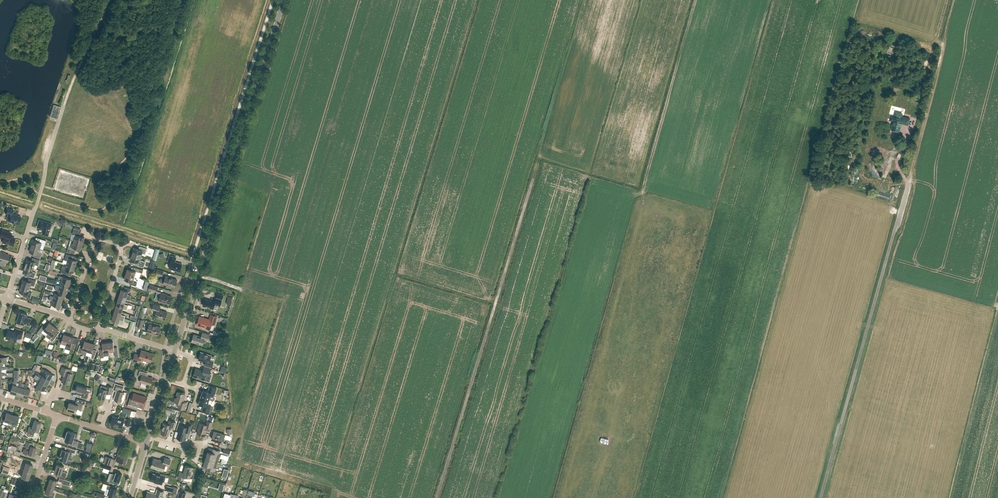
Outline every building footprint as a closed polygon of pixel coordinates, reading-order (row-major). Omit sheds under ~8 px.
[(57,119),(61,107),(54,105),(50,116),(51,116),(52,117),(57,119)] [(892,129),(899,131),(900,131),(901,127),(902,123),(908,125),(910,118),(902,116),(901,118),(895,116),(891,115),(890,120),(894,121),(891,129),(892,129)] [(21,217),(14,215),(15,214),(12,213),(14,210),(7,208),(5,213),(10,214),(10,217),(8,216),(7,220),(8,220),(8,221),(19,224),(21,217)] [(48,235),(52,223),(39,220),(37,227),(44,229),(42,233),(48,235)] [(74,241),(83,243),(84,237),(78,236),(80,229),(74,227),(72,234),(76,235),(74,241)] [(10,236),(11,233),(9,232),(2,230),(0,235),(0,237),(3,238),(2,242),(12,245),(15,238),(10,236)] [(31,246),(40,248),(41,245),(44,246),(46,240),(39,238),(39,241),(33,240),(31,246)] [(81,249),(83,243),(74,241),(70,240),(69,246),(68,248),(67,251),(73,253),(74,250),(75,247),(81,249)] [(39,252),(40,248),(31,246),(29,251),(35,253),(34,256),(40,258),(42,253),(39,252)] [(140,249),(134,247),(132,253),(141,256),(142,253),(146,254),(147,249),(141,247),(140,249)] [(9,255),(5,253),(0,251),(0,264),(3,265),(5,265),(6,262),(7,262),(9,255)] [(146,261),(140,259),(141,256),(132,253),(130,259),(136,261),(136,264),(144,267),(146,261)] [(63,262),(67,264),(76,266),(77,260),(71,258),(72,255),(66,254),(64,260),(64,259),(63,262)] [(180,271),(182,264),(175,261),(176,257),(170,255),(168,262),(171,263),(169,268),(180,271)] [(25,265),(34,268),(35,264),(38,265),(40,259),(34,258),(33,261),(27,259),(25,265)] [(74,272),(76,266),(67,264),(66,267),(63,266),(61,271),(67,273),(67,270),(74,272)] [(33,271),(34,268),(25,265),(23,271),(29,273),(29,276),(34,278),(36,272),(33,271)] [(126,274),(134,276),(136,271),(142,273),(143,270),(134,267),(133,270),(127,268),(126,274)] [(133,281),(134,276),(126,274),(124,279),(130,281),(129,284),(136,286),(137,283),(133,281)] [(61,282),(70,285),(72,279),(59,275),(58,277),(62,279),(61,282)] [(175,287),(177,280),(170,278),(170,277),(166,276),(163,283),(175,287)] [(21,285),(30,288),(31,284),(34,286),(36,280),(30,278),(29,281),(23,279),(21,285)] [(68,291),(70,285),(61,282),(60,286),(56,284),(56,285),(55,287),(68,291)] [(29,292),(30,288),(21,285),(19,291),(25,293),(24,296),(30,298),(32,293),(29,292)] [(66,296),(68,291),(55,287),(55,289),(58,290),(57,293),(64,296),(66,296)] [(124,290),(121,289),(120,294),(131,297),(131,295),(127,294),(128,291),(130,292),(131,289),(125,287),(124,290)] [(57,293),(55,293),(54,296),(50,295),(49,297),(62,301),(64,296),(57,293)] [(170,304),(172,296),(165,294),(161,293),(158,300),(170,304)] [(220,306),(223,295),(217,293),(215,302),(205,298),(203,305),(213,308),(214,304),(220,306)] [(60,307),(62,301),(49,297),(49,300),(53,301),(51,304),(60,307)] [(124,304),(125,301),(118,299),(116,304),(128,308),(128,305),(124,304)] [(165,319),(167,312),(159,310),(160,306),(154,304),(152,309),(156,311),(155,316),(165,319)] [(115,309),(113,315),(124,318),(125,316),(121,314),(122,312),(115,309)] [(30,325),(32,319),(26,317),(27,314),(20,312),(17,322),(24,324),(24,323),(30,325)] [(215,324),(217,316),(211,314),(209,319),(199,316),(197,325),(206,327),(205,328),(210,329),(212,323),(215,324)] [(48,332),(54,325),(49,322),(46,327),(43,325),(37,332),(40,334),(44,329),(48,332)] [(159,334),(161,327),(149,324),(147,331),(152,333),(152,332),(159,334)] [(54,325),(48,332),(48,333),(46,336),(50,339),(52,341),(57,335),(54,333),(58,329),(54,325)] [(21,338),(23,331),(16,329),(15,332),(8,330),(6,338),(16,341),(17,337),(21,338)] [(208,340),(209,335),(202,333),(201,336),(194,334),(192,341),(202,345),(204,339),(208,340)] [(66,344),(69,335),(64,334),(62,339),(59,338),(57,346),(62,347),(64,343),(66,344)] [(69,335),(66,344),(65,348),(73,351),(76,344),(73,343),(74,337),(69,335)] [(80,345),(78,352),(81,353),(86,355),(90,342),(85,340),(83,346),(80,345)] [(109,351),(114,350),(115,357),(118,356),(117,347),(114,347),(113,341),(108,342),(109,351)] [(90,342),(86,355),(91,357),(94,358),(96,350),(93,349),(95,344),(90,342)] [(109,355),(109,351),(108,342),(102,343),(103,349),(100,349),(101,357),(104,357),(104,356),(109,355)] [(153,355),(153,354),(148,352),(141,350),(140,355),(135,353),(133,360),(140,362),(141,359),(151,362),(153,355)] [(211,367),(213,361),(210,360),(211,355),(201,352),(199,359),(206,362),(205,365),(211,367)] [(69,384),(73,373),(68,372),(69,369),(62,366),(60,373),(64,374),(62,382),(69,384)] [(209,376),(211,369),(204,367),(203,371),(196,368),(193,376),(204,380),(206,375),(209,376)] [(43,375),(50,380),(53,374),(42,368),(40,370),(45,372),(43,375)] [(151,385),(153,378),(145,376),(146,372),(140,370),(138,376),(141,377),(140,381),(151,385)] [(43,375),(39,373),(37,375),(42,377),(40,381),(47,385),(50,380),(43,375)] [(19,386),(19,383),(17,383),(19,378),(15,377),(10,392),(16,394),(19,386)] [(40,381),(36,378),(35,380),(39,383),(35,388),(36,389),(41,392),(42,389),(44,390),(47,385),(40,381)] [(24,387),(21,386),(22,382),(20,381),(19,383),(19,386),(16,394),(22,396),(24,387)] [(24,387),(22,396),(28,398),(30,389),(27,388),(28,384),(26,383),(24,387)] [(121,401),(124,392),(122,391),(124,386),(115,383),(114,389),(117,390),(114,399),(115,399),(121,401)] [(87,398),(89,391),(86,390),(87,388),(77,385),(75,391),(81,393),(81,396),(87,398)] [(112,387),(108,386),(107,387),(102,385),(98,397),(105,399),(107,393),(110,394),(112,387)] [(201,397),(209,399),(215,401),(215,400),(216,398),(216,397),(214,396),(217,388),(210,386),(209,390),(207,390),(207,391),(203,390),(201,397)] [(183,402),(185,394),(178,392),(177,396),(176,396),(174,402),(179,403),(178,407),(184,409),(186,403),(183,402)] [(145,400),(146,397),(134,393),(132,398),(130,397),(128,406),(137,409),(143,411),(146,401),(145,400)] [(215,401),(209,399),(201,397),(199,403),(202,404),(202,405),(203,406),(204,406),(202,411),(209,413),(212,404),(213,405),(214,404),(215,402),(215,401)] [(83,410),(85,404),(86,401),(77,398),(75,404),(70,402),(67,409),(76,412),(77,408),(80,409),(80,410),(83,410)] [(12,414),(6,412),(5,415),(2,414),(0,422),(3,423),(4,420),(8,421),(8,424),(6,423),(5,426),(9,427),(12,414)] [(12,414),(9,427),(12,428),(13,425),(11,425),(12,422),(16,424),(19,416),(12,414)] [(122,428),(125,418),(119,416),(119,419),(112,417),(110,424),(122,428)] [(212,422),(213,417),(209,416),(208,421),(207,420),(206,424),(200,423),(197,433),(205,435),(207,428),(211,429),(213,422),(212,422)] [(174,429),(176,422),(170,420),(168,424),(164,423),(161,433),(168,435),(170,428),(174,429)] [(38,431),(41,423),(34,421),(32,427),(29,426),(27,433),(34,435),(35,430),(38,431)] [(190,432),(192,426),(187,424),(186,427),(181,425),(177,438),(179,438),(184,440),(187,431),(190,432)] [(77,447),(79,441),(73,439),(75,433),(68,431),(65,440),(69,441),(68,444),(77,447)] [(226,448),(228,440),(224,439),(225,435),(214,431),(212,439),(221,441),(219,446),(226,448)] [(32,443),(26,441),(25,447),(26,447),(26,449),(24,448),(23,453),(29,455),(29,453),(35,455),(36,451),(36,452),(37,451),(35,451),(36,447),(33,446),(34,444),(33,444),(32,443)] [(19,455),(20,451),(16,450),(16,447),(10,446),(9,452),(19,455)] [(75,453),(76,450),(67,447),(66,450),(62,449),(59,458),(67,461),(70,451),(75,453)] [(126,463),(128,456),(123,454),(125,450),(120,448),(118,455),(116,460),(126,463)] [(206,458),(214,460),(216,456),(218,457),(220,451),(214,449),(213,453),(208,451),(206,458)] [(111,465),(113,458),(106,456),(104,462),(111,465)] [(169,466),(171,459),(165,458),(163,461),(161,460),(154,458),(152,463),(153,463),(151,467),(163,471),(165,465),(169,466)] [(213,465),(214,460),(206,458),(204,464),(209,466),(208,469),(214,471),(215,465),(213,465)] [(19,465),(16,464),(15,467),(30,472),(33,464),(26,462),(21,461),(19,465)] [(65,478),(67,472),(62,471),(64,466),(57,464),(55,472),(61,474),(60,476),(65,478)] [(190,478),(193,467),(186,465),(183,472),(180,471),(178,478),(184,479),(189,481),(190,478)] [(16,475),(21,477),(28,479),(30,472),(15,467),(14,470),(18,471),(16,475)] [(120,482),(122,474),(116,472),(115,475),(111,473),(109,481),(119,484),(120,484),(120,482)] [(160,475),(153,473),(151,480),(157,482),(157,483),(162,484),(163,481),(164,481),(166,476),(161,474),(160,475)] [(48,485),(55,487),(56,483),(61,485),(62,483),(69,486),(71,481),(63,479),(62,482),(57,480),(50,478),(48,485)] [(23,489),(25,482),(18,479),(16,486),(23,489)] [(55,487),(48,485),(46,492),(47,492),(46,495),(53,497),(54,494),(52,494),(54,490),(59,491),(60,489),(55,487)] [(114,497),(117,489),(112,487),(112,486),(108,485),(106,488),(109,489),(107,495),(109,496),(114,497)] [(164,491),(158,489),(156,494),(147,492),(145,497),(162,497),(163,496),(162,496),(164,491)]
